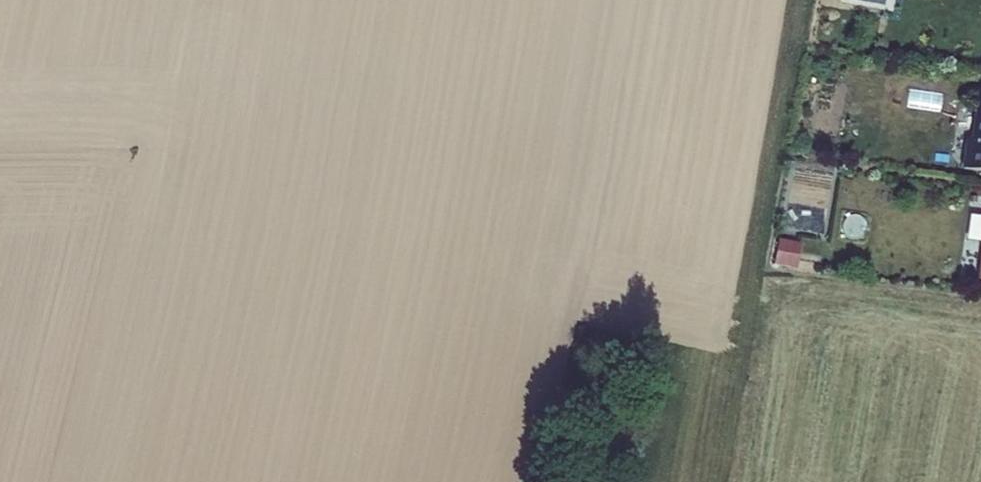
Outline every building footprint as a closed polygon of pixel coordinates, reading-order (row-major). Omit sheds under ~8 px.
[(969,145),(966,167),(980,169),(980,92),(974,140),(969,145)] [(780,235),(774,262),(797,266),(803,240),(780,235)]
